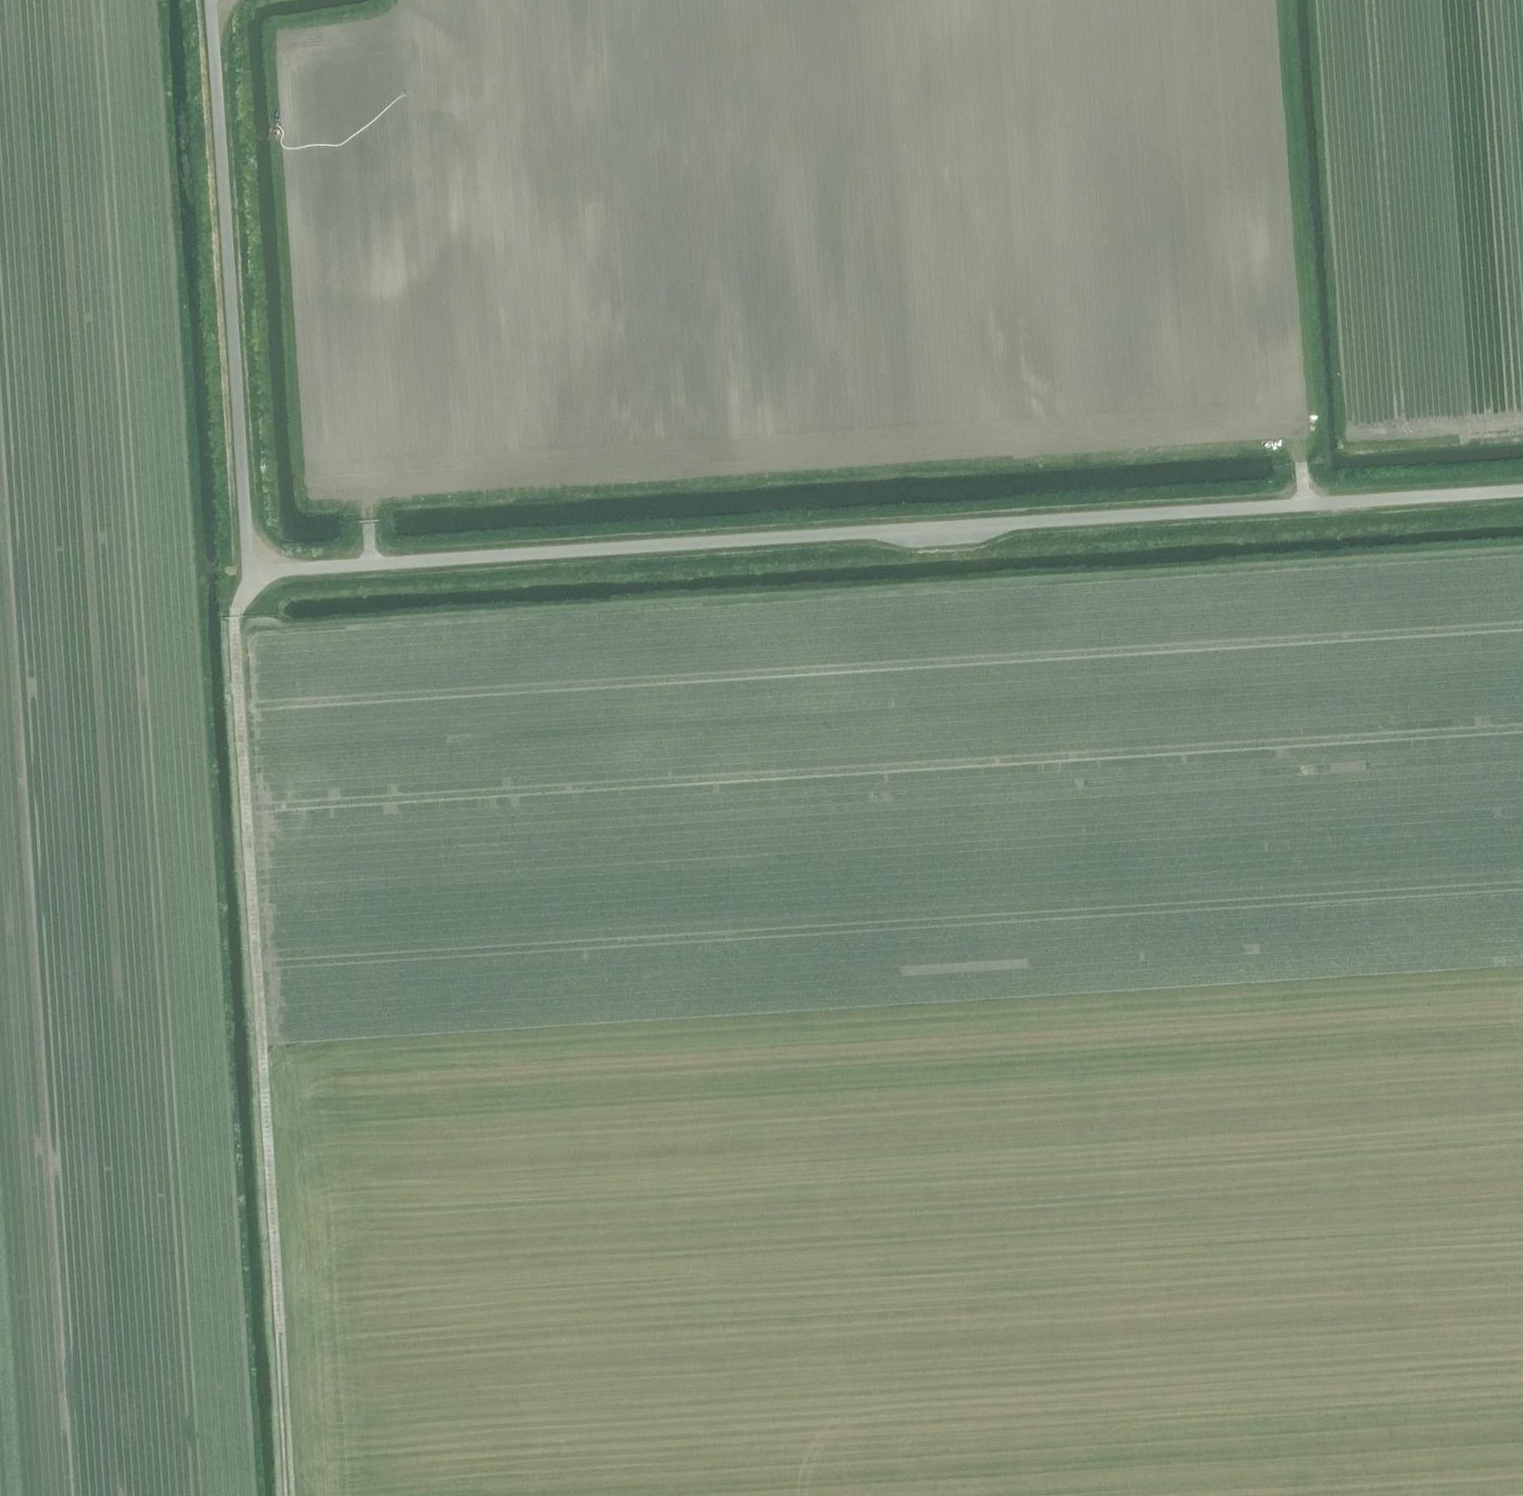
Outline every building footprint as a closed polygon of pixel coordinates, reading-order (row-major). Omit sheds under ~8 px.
[(760,444),(747,444),(747,457),(760,457),(760,444)]
